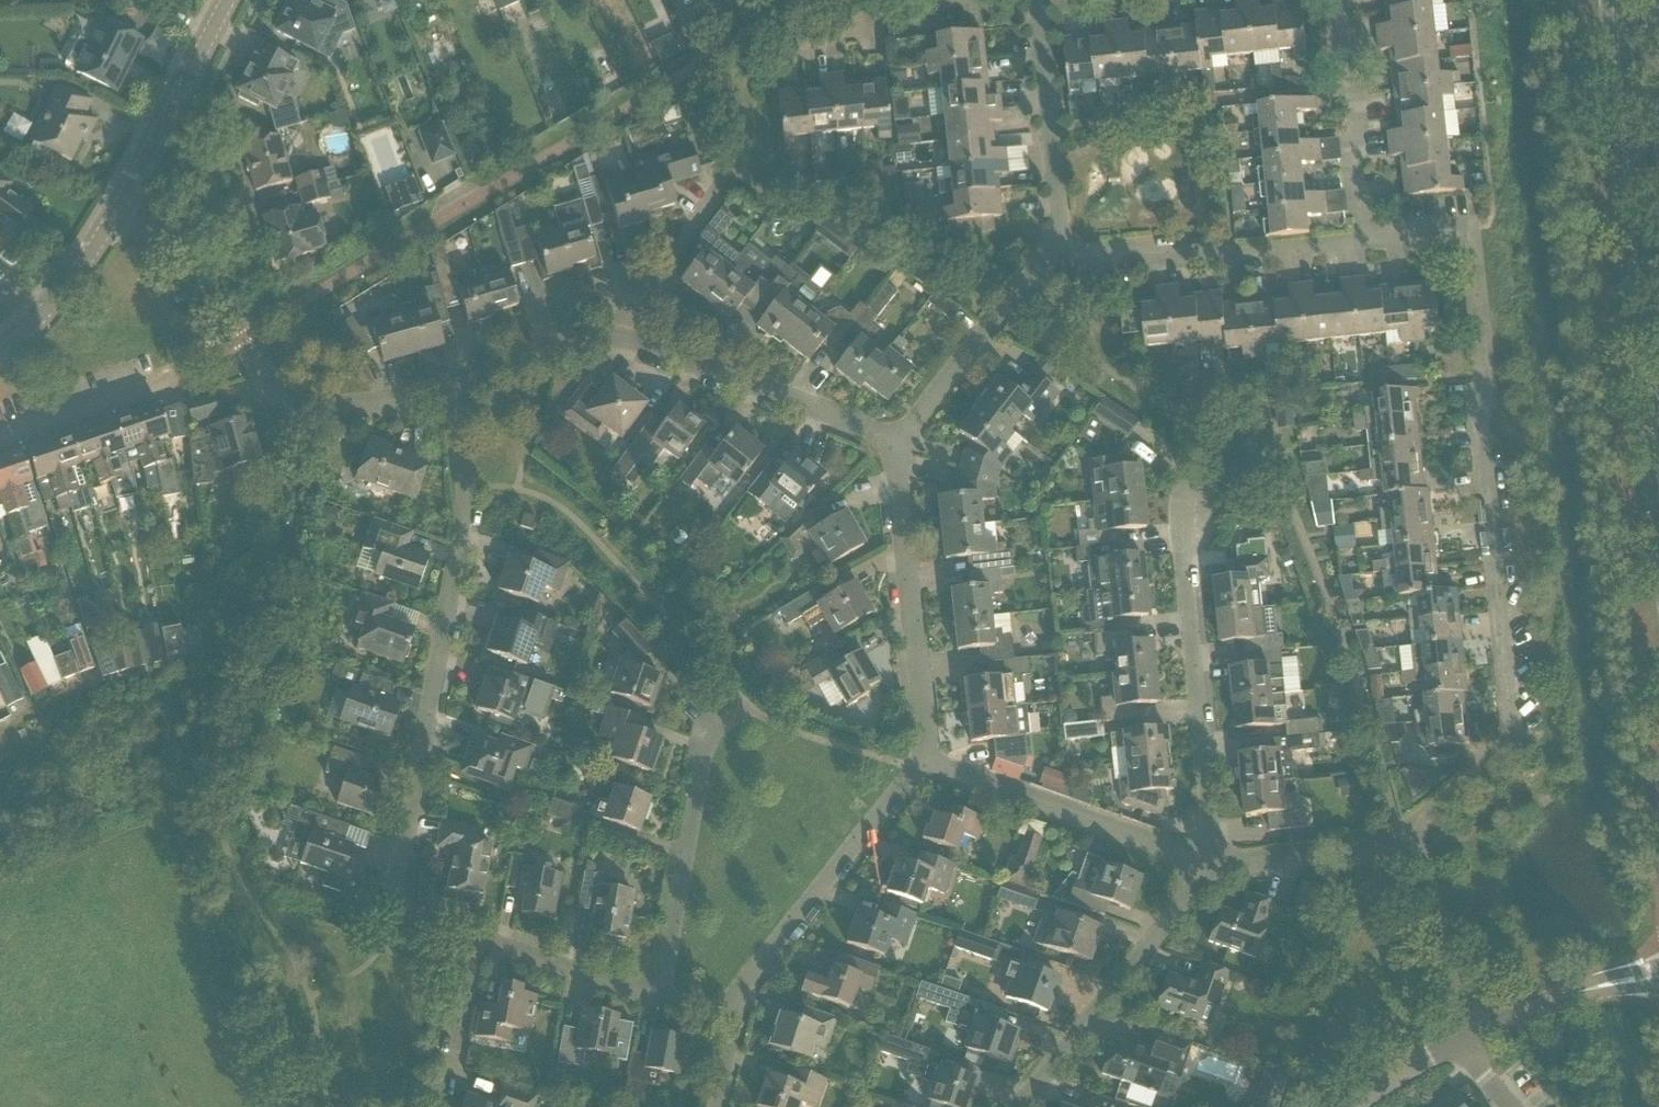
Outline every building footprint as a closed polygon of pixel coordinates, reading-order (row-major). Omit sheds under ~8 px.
[(316,51),(323,36),(328,39),(354,29),(345,5),(335,0),(325,0),(321,9),(305,0),(301,8),(291,2),(276,31),(316,51)] [(499,10),(520,1),(519,0),(494,0),(499,10)] [(1222,16),(1227,57),(1253,54),(1247,0),(1235,0),(1236,9),(1236,15),(1224,16),(1222,16)] [(1253,54),(1255,67),(1272,65),(1281,64),(1280,51),(1275,11),(1274,11),(1261,12),(1261,6),(1260,0),(1247,0),(1253,54)] [(1387,13),(1393,12),(1393,11),(1435,7),(1434,0),(1385,0),(1387,13)] [(1302,2),(1273,5),(1274,11),(1275,11),(1280,51),(1294,50),(1295,61),(1308,60),(1302,2)] [(1388,26),(1377,27),(1379,39),(1437,33),(1435,7),(1393,11),(1393,12),(1394,25),(1388,26)] [(1223,10),(1195,13),(1196,25),(1197,25),(1202,71),(1213,69),(1212,59),(1227,57),(1222,16),(1224,16),(1223,10)] [(131,61),(142,40),(103,20),(76,73),(115,93),(125,73),(122,72),(128,60),(131,61)] [(1129,21),(1116,23),(1123,80),(1149,77),(1145,36),(1143,37),(1130,38),(1130,32),(1129,21)] [(1093,42),(1092,42),(1096,83),(1104,82),(1123,80),(1116,23),(1104,24),(1105,35),(1106,40),(1093,42)] [(1196,25),(1170,28),(1176,85),(1188,83),(1186,72),(1202,71),(1197,25),(1196,25)] [(1170,28),(1143,31),(1143,37),(1145,36),(1149,77),(1163,75),(1164,86),(1176,85),(1170,28)] [(925,54),(915,55),(917,65),(927,64),(984,58),(981,31),(935,36),(937,51),(925,53),(925,54)] [(1437,33),(1379,39),(1380,51),(1391,50),(1396,50),(1398,62),(1398,64),(1440,60),(1437,33)] [(1093,36),(1064,39),(1070,97),(1083,95),(1082,84),(1096,83),(1092,42),(1093,42),(1093,36)] [(679,41),(655,52),(660,63),(685,51),(679,41)] [(298,63),(261,44),(261,45),(262,46),(255,58),(254,57),(238,90),(241,91),(238,97),(257,107),(260,101),(269,106),(276,131),(299,124),(293,101),(282,95),(298,63)] [(984,58),(927,64),(928,76),(939,75),(941,89),(981,85),(981,86),(987,86),(984,58)] [(1398,62),(1392,63),(1395,91),(1454,85),(1453,73),(1442,74),(1440,60),(1398,64),(1398,62)] [(905,66),(888,68),(890,81),(906,79),(905,66)] [(842,74),(829,76),(835,132),(862,129),(858,89),(856,89),(844,91),(843,85),(842,74)] [(1282,74),(1273,74),(1274,88),(1283,87),(1282,79),(1282,74)] [(806,95),(805,95),(809,135),(835,132),(829,76),(817,77),(818,88),(819,93),(806,95)] [(1214,80),(1204,81),(1206,94),(1215,93),(1214,80)] [(884,81),(855,84),(856,89),(858,89),(862,129),(874,128),(875,140),(890,138),(889,122),(887,103),(884,81)] [(90,133),(96,120),(85,115),(92,101),(58,84),(29,141),(71,161),(86,131),(90,133)] [(981,85),(941,89),(943,115),(1000,109),(999,97),(988,98),(983,99),(981,86),(981,85)] [(1454,85),(1395,91),(1398,119),(1404,118),(1404,117),(1444,113),(1443,98),(1455,96),(1454,85)] [(806,89),(777,92),(779,115),(783,150),(797,148),(795,136),(809,135),(805,95),(806,95),(806,89)] [(1255,132),(1298,127),(1296,112),(1316,110),(1314,98),(1258,104),(1260,118),(1254,118),(1255,132)] [(907,99),(892,101),(893,108),(894,122),(908,120),(909,120),(907,99)] [(1079,105),(1070,106),(1071,120),(1080,119),(1079,105)] [(1000,109),(943,115),(946,142),(987,137),(993,137),(991,123),(1002,121),(1000,109)] [(1399,132),(1389,133),(1390,145),(1447,139),(1444,113),(1404,117),(1404,118),(1405,131),(1399,132)] [(1235,118),(1224,119),(1226,133),(1236,132),(1235,118)] [(897,146),(921,143),(919,125),(895,127),(897,146)] [(432,163),(452,155),(440,126),(420,134),(432,163)] [(1300,143),(1298,127),(1255,132),(1257,147),(1263,146),(1264,157),(1320,152),(1319,141),(1300,143)] [(255,191),(256,191),(291,181),(278,135),(242,145),(255,191)] [(987,137),(946,142),(949,168),(1006,162),(1005,149),(994,150),(993,137),(987,137)] [(1447,139),(1390,145),(1391,157),(1402,156),(1408,156),(1409,168),(1409,169),(1450,165),(1449,158),(1447,139)] [(632,162),(630,163),(635,177),(633,178),(635,185),(637,184),(647,218),(648,218),(661,214),(659,209),(675,205),(669,184),(668,183),(671,182),(675,181),(675,182),(700,174),(692,145),(680,148),(680,150),(646,161),(645,158),(632,162)] [(909,146),(892,148),(894,164),(911,162),(909,146)] [(1261,184),(1304,180),(1302,165),(1321,163),(1320,152),(1264,157),(1265,168),(1259,169),(1261,184)] [(1238,160),(1228,161),(1228,162),(1229,174),(1239,173),(1238,160)] [(949,168),(936,169),(938,184),(939,196),(952,194),(992,190),(992,188),(991,176),(996,175),(1007,174),(1006,162),(949,168)] [(1409,168),(1403,169),(1406,197),(1464,191),(1463,178),(1451,179),(1450,165),(1409,169),(1409,168)] [(585,166),(572,170),(577,185),(582,200),(583,202),(595,198),(590,181),(590,179),(589,179),(585,166)] [(866,177),(881,176),(880,166),(865,168),(866,177)] [(333,168),(324,171),(327,184),(336,182),(333,168)] [(856,179),(865,178),(866,177),(865,168),(854,168),(856,179)] [(300,192),(327,184),(324,171),(296,179),(300,192)] [(837,172),(826,173),(827,182),(838,181),(837,172)] [(612,173),(590,179),(590,181),(595,198),(599,212),(600,211),(612,208),(614,213),(618,230),(649,221),(648,218),(647,218),(637,184),(635,185),(623,188),(619,177),(614,178),(612,173)] [(0,178),(0,235),(6,227),(14,234),(31,211),(4,192),(10,185),(0,178)] [(1305,195),(1304,180),(1261,184),(1262,198),(1268,198),(1270,210),(1326,205),(1325,193),(1305,195)] [(336,182),(327,184),(331,198),(332,199),(343,196),(338,181),(336,182)] [(405,184),(385,191),(393,212),(413,205),(421,202),(414,181),(405,184)] [(303,206),(331,198),(327,184),(300,192),(303,206)] [(1241,186),(1231,187),(1231,188),(1232,199),(1244,197),(1243,186),(1241,186)] [(953,208),(942,209),(943,222),(946,222),(947,237),(994,232),(993,217),(1001,216),(998,188),(992,188),(992,190),(952,194),(953,208)] [(554,208),(553,209),(555,217),(557,223),(556,223),(558,229),(567,261),(569,266),(571,266),(587,261),(588,261),(590,267),(596,266),(595,265),(600,264),(600,265),(602,265),(590,225),(601,222),(601,223),(602,223),(601,217),(601,216),(600,211),(599,212),(595,198),(583,202),(582,200),(581,200),(582,203),(555,211),(554,208)] [(497,211),(494,212),(504,247),(518,243),(514,231),(507,205),(497,211)] [(1266,238),(1309,234),(1308,217),(1327,215),(1326,205),(1270,210),(1271,222),(1265,222),(1266,238)] [(301,215),(298,207),(263,217),(276,263),(312,253),(311,251),(326,247),(316,211),(301,215)] [(861,242),(823,219),(813,232),(849,258),(861,242)] [(527,227),(514,231),(518,243),(518,244),(530,240),(527,227)] [(681,282),(705,300),(736,261),(738,258),(738,257),(716,240),(718,237),(706,228),(684,256),(694,264),(681,282)] [(538,251),(534,252),(536,261),(543,282),(549,280),(548,276),(572,269),(571,266),(569,266),(567,261),(558,229),(548,232),(550,240),(536,244),(538,251)] [(442,243),(429,251),(430,252),(438,285),(452,281),(455,281),(458,292),(467,325),(494,317),(492,313),(481,274),(481,275),(470,278),(468,272),(451,277),(442,244),(442,243)] [(728,271),(705,300),(729,319),(740,305),(748,295),(759,304),(765,295),(786,267),(774,258),(771,262),(748,245),(738,257),(736,261),(728,271)] [(492,267),(479,270),(481,275),(481,274),(492,313),(518,306),(509,274),(495,277),(492,267)] [(759,304),(754,310),(763,318),(757,327),(770,338),(773,334),(783,342),(808,311),(821,294),(803,280),(786,267),(765,295),(759,304)] [(1366,289),(1365,279),(1354,280),(1360,337),(1385,334),(1381,294),(1380,294),(1379,288),(1366,289)] [(1333,339),(1360,337),(1354,280),(1341,281),(1342,292),(1328,293),(1333,339)] [(1414,343),(1425,342),(1424,330),(1440,328),(1435,282),(1408,285),(1414,343)] [(853,346),(834,370),(859,389),(863,383),(883,358),(871,348),(875,343),(871,340),(877,331),(870,325),(876,318),(895,293),(884,284),(865,309),(855,321),(842,338),(843,338),(853,346)] [(1314,294),(1313,284),(1301,285),(1307,342),(1333,339),(1328,293),(1314,294)] [(1280,345),(1307,342),(1301,285),(1288,287),(1289,297),(1275,299),(1280,345)] [(1408,285),(1379,288),(1380,294),(1381,294),(1385,334),(1387,346),(1402,344),(1404,344),(1414,343),(1408,285)] [(412,354),(442,346),(436,325),(449,322),(439,286),(424,290),(425,294),(413,297),(415,302),(400,306),(403,318),(412,354)] [(1181,297),(1180,286),(1167,288),(1173,344),(1199,341),(1195,301),(1194,301),(1194,296),(1181,297)] [(1137,302),(1120,304),(1121,315),(1142,313),(1143,323),(1146,347),(1173,344),(1167,288),(1155,289),(1156,300),(1157,305),(1144,307),(1144,301),(1141,301),(1137,302)] [(950,321),(960,308),(935,291),(926,304),(950,321)] [(1222,293),(1194,296),(1194,301),(1195,301),(1199,341),(1214,340),(1215,352),(1227,351),(1226,338),(1222,304),(1223,304),(1222,293)] [(1255,359),(1268,358),(1266,346),(1280,345),(1275,299),(1249,302),(1255,359)] [(1249,302),(1223,304),(1222,304),(1226,338),(1227,351),(1243,349),(1244,361),(1255,359),(1249,302)] [(808,311),(783,342),(808,361),(825,339),(835,347),(843,338),(842,338),(865,309),(859,304),(850,317),(840,309),(826,313),(820,321),(808,311)] [(339,309),(330,315),(338,327),(347,320),(339,309)] [(412,354),(403,318),(359,330),(351,318),(347,320),(338,327),(360,358),(372,350),(379,348),(383,362),(412,354)] [(887,402),(911,371),(899,362),(904,356),(900,353),(907,345),(898,338),(883,358),(863,383),(887,402)] [(995,378),(975,404),(978,407),(1009,430),(1021,415),(1033,425),(1057,394),(1046,385),(1041,380),(1050,369),(1038,359),(1029,371),(1012,392),(995,378)] [(1415,365),(1402,366),(1403,380),(1416,379),(1415,365)] [(589,378),(563,414),(566,416),(584,430),(598,439),(606,428),(620,438),(631,423),(644,405),(611,381),(605,390),(589,378)] [(1180,400),(1193,399),(1191,381),(1178,382),(1180,400)] [(1373,410),(1354,412),(1355,422),(1416,415),(1414,389),(1392,391),(1375,393),(1371,393),(1373,410)] [(214,395),(186,403),(191,423),(219,415),(214,395)] [(1128,436),(1129,434),(1137,421),(1103,399),(1094,414),(1128,436)] [(159,406),(137,414),(154,466),(156,465),(161,498),(179,495),(180,494),(172,460),(165,462),(157,440),(169,436),(170,439),(188,438),(185,409),(180,405),(161,412),(159,406)] [(628,449),(612,471),(629,484),(635,489),(652,466),(664,450),(677,460),(703,426),(677,407),(664,425),(653,417),(652,416),(628,449)] [(996,478),(999,469),(1010,454),(998,444),(1009,430),(978,407),(958,433),(972,443),(965,451),(960,468),(996,478)] [(137,414),(115,422),(125,451),(129,464),(140,460),(141,463),(143,469),(146,490),(158,487),(154,466),(137,414)] [(1278,415),(1279,429),(1292,427),(1291,414),(1278,415)] [(1417,417),(1416,415),(1355,422),(1356,432),(1368,431),(1373,431),(1374,445),(1380,445),(1419,440),(1418,431),(1422,430),(1420,417),(1417,417)] [(1090,418),(1083,428),(1100,439),(1102,436),(1098,433),(1102,426),(1090,418)] [(205,438),(189,443),(193,484),(208,483),(212,479),(211,473),(233,467),(237,466),(239,471),(257,466),(255,461),(259,460),(255,445),(253,436),(246,437),(241,420),(209,429),(210,435),(212,440),(206,442),(205,438)] [(115,422),(93,429),(110,481),(112,481),(115,499),(136,495),(132,471),(130,466),(129,464),(125,451),(115,422)] [(93,429),(71,436),(81,465),(92,461),(100,485),(110,481),(93,429)] [(692,462),(678,480),(689,489),(696,480),(709,490),(723,501),(735,486),(748,469),(762,452),(734,430),(716,453),(705,445),(692,462)] [(67,438),(49,444),(67,496),(71,508),(72,512),(92,505),(88,488),(81,465),(71,436),(67,438)] [(413,500),(426,463),(389,450),(391,445),(371,438),(357,480),(413,500)] [(1382,459),(1371,460),(1372,471),(1422,466),(1419,440),(1380,445),(1381,446),(1382,459)] [(49,444),(26,452),(36,480),(44,503),(55,499),(60,512),(71,508),(67,496),(49,444)] [(0,460),(0,462),(20,521),(25,535),(26,534),(47,527),(32,482),(22,453),(0,460)] [(823,476),(795,454),(778,476),(766,467),(747,492),(784,522),(806,494),(808,496),(823,476)] [(1111,470),(1110,461),(1116,460),(1115,459),(1090,462),(1094,502),(1142,498),(1139,467),(1111,470)] [(6,516),(20,559),(33,555),(30,547),(26,534),(25,535),(20,521),(0,462),(0,518),(6,516)] [(1307,477),(1325,475),(1324,462),(1304,464),(1307,477)] [(1422,466),(1372,471),(1359,472),(1360,483),(1384,480),(1386,495),(1428,491),(1428,490),(1425,490),(1422,466)] [(941,529),(980,525),(977,501),(994,499),(993,487),(996,478),(960,468),(955,485),(957,497),(938,499),(941,529)] [(587,478),(581,487),(593,495),(599,486),(587,478)] [(1431,516),(1428,491),(1386,495),(1386,496),(1390,495),(1391,509),(1380,510),(1381,521),(1431,516)] [(1079,548),(1117,544),(1115,531),(1145,528),(1142,498),(1094,502),(1096,520),(1087,522),(1088,532),(1078,533),(1079,548)] [(1332,501),(1313,503),(1317,518),(1333,516),(1332,501)] [(324,507),(320,520),(333,524),(337,511),(324,507)] [(821,527),(811,511),(781,541),(793,560),(816,546),(828,566),(863,546),(844,514),(821,527)] [(532,531),(536,518),(523,515),(520,527),(532,531)] [(1434,541),(1431,516),(1381,521),(1382,532),(1394,531),(1396,545),(1434,541)] [(417,589),(429,557),(407,549),(413,533),(374,519),(363,549),(382,556),(375,575),(417,589)] [(980,525),(941,529),(944,560),(976,556),(978,571),(999,569),(1013,568),(1011,551),(1005,552),(1004,545),(996,546),(994,524),(980,525)] [(1352,526),(1333,528),(1335,549),(1354,547),(1352,526)] [(1237,578),(1216,580),(1219,612),(1251,608),(1249,591),(1255,590),(1259,587),(1258,586),(1259,586),(1258,578),(1270,577),(1268,559),(1266,539),(1247,541),(1248,545),(1236,547),(1238,562),(1236,563),(1237,578)] [(1373,573),(1437,567),(1434,541),(1396,545),(1397,560),(1372,562),(1373,573)] [(1079,548),(1074,548),(1076,564),(1086,563),(1087,571),(1089,591),(1098,590),(1144,586),(1141,554),(1112,557),(1111,546),(1119,545),(1119,544),(1117,544),(1079,548)] [(1288,548),(1277,552),(1282,565),(1293,561),(1288,548)] [(558,592),(568,564),(535,552),(530,565),(509,558),(497,590),(539,606),(546,587),(558,592)] [(220,558),(209,564),(214,575),(225,569),(220,558)] [(1437,567),(1382,573),(1385,598),(1417,595),(1439,592),(1439,591),(1437,567)] [(953,621),(990,617),(988,600),(994,600),(993,595),(1002,594),(999,569),(978,571),(968,572),(970,588),(950,590),(953,619),(953,621)] [(687,570),(675,584),(687,596),(699,609),(712,597),(700,583),(687,570)] [(809,593),(778,611),(787,626),(802,618),(809,630),(826,620),(834,635),(852,624),(870,613),(853,584),(835,594),(826,600),(819,588),(819,587),(809,593)] [(1092,625),(1093,635),(1120,632),(1119,619),(1147,616),(1147,611),(1153,610),(1151,590),(1145,590),(1144,586),(1098,590),(1099,605),(1087,606),(1087,607),(1084,611),(1082,615),(1083,620),(1086,624),(1092,625)] [(1409,621),(1459,616),(1457,590),(1439,591),(1439,592),(1417,595),(1418,608),(1408,609),(1409,621)] [(1353,592),(1344,593),(1346,602),(1361,600),(1365,600),(1364,591),(1357,592),(1353,592)] [(402,664),(414,631),(388,622),(393,605),(361,595),(350,627),(363,632),(357,648),(402,664)] [(1354,626),(1364,625),(1361,600),(1346,602),(1354,626)] [(97,602),(78,608),(86,629),(104,623),(97,602)] [(1251,608),(1219,612),(1222,643),(1244,641),(1245,654),(1252,653),(1280,650),(1281,650),(1284,650),(1282,636),(1265,637),(1262,607),(1251,608)] [(497,618),(486,651),(506,658),(528,666),(535,645),(550,650),(559,625),(536,617),(527,614),(527,616),(521,614),(522,612),(514,610),(510,623),(497,618)] [(1462,641),(1460,619),(1459,616),(1409,621),(1410,632),(1420,631),(1422,645),(1462,641)] [(992,632),(990,617),(953,621),(957,651),(984,648),(986,664),(1013,661),(1010,636),(1002,637),(1001,631),(992,632)] [(179,621),(161,624),(167,662),(184,658),(179,621)] [(640,663),(653,651),(625,622),(613,635),(628,650),(612,695),(650,708),(660,678),(635,669),(637,661),(640,663)] [(159,625),(144,628),(151,664),(166,661),(159,625)] [(1363,651),(1376,650),(1369,630),(1356,633),(1363,651)] [(142,631),(126,635),(134,668),(150,664),(142,631)] [(1122,645),(1120,632),(1093,635),(1095,658),(1105,657),(1105,662),(1115,661),(1116,676),(1153,672),(1150,642),(1122,645)] [(62,682),(52,659),(43,636),(26,643),(36,665),(47,689),(62,682)] [(111,648),(118,672),(133,668),(125,636),(118,638),(120,646),(111,648)] [(81,637),(67,641),(70,652),(73,661),(78,674),(92,670),(81,637)] [(734,642),(734,648),(739,652),(744,648),(744,643),(739,639),(734,642)] [(1422,645),(1412,646),(1414,672),(1465,666),(1462,641),(1422,645)] [(1051,643),(1042,644),(1043,654),(1052,653),(1051,643)] [(118,673),(109,647),(93,653),(102,678),(118,673)] [(834,649),(803,668),(814,687),(830,678),(847,707),(867,695),(865,691),(878,683),(860,652),(842,663),(835,651),(834,649)] [(1246,667),(1231,669),(1234,699),(1285,694),(1284,681),(1281,650),(1280,650),(1252,653),(1245,654),(1246,667)] [(1369,671),(1382,669),(1376,650),(1363,651),(1369,671)] [(70,652),(52,659),(62,682),(78,674),(73,661),(70,652)] [(771,665),(762,656),(752,665),(760,675),(771,665)] [(966,701),(967,712),(1008,707),(1006,693),(1011,692),(1011,687),(1022,685),(1021,677),(1030,676),(1028,659),(1013,661),(986,664),(991,663),(993,678),(960,681),(962,702),(966,701)] [(335,664),(330,679),(338,682),(335,691),(349,696),(340,721),(367,731),(388,738),(400,705),(388,701),(385,696),(386,694),(390,693),(391,693),(394,685),(385,682),(364,674),(343,667),(335,664)] [(31,696),(47,689),(36,665),(20,673),(31,696)] [(7,706),(21,700),(4,666),(0,668),(0,692),(7,706)] [(1467,692),(1465,666),(1414,672),(1402,673),(1403,684),(1426,682),(1427,696),(1467,692)] [(1102,723),(1108,722),(1130,720),(1128,706),(1157,703),(1153,672),(1116,676),(1112,677),(1113,693),(1109,693),(1109,698),(1099,699),(1102,723)] [(487,681),(476,709),(492,715),(491,719),(510,726),(511,722),(517,706),(522,708),(524,708),(543,706),(545,698),(551,700),(561,703),(564,693),(555,690),(533,682),(512,675),(512,676),(518,679),(514,690),(487,681)] [(1466,717),(1463,693),(1468,692),(1467,692),(1427,696),(1423,696),(1425,711),(1415,712),(1416,723),(1466,717)] [(1285,694),(1234,699),(1237,730),(1259,727),(1286,725),(1286,723),(1288,722),(1285,694)] [(1393,700),(1376,702),(1378,723),(1395,721),(1393,700)] [(1008,707),(967,712),(971,742),(993,740),(995,759),(1023,769),(1023,767),(1027,758),(1027,756),(1025,735),(1029,734),(1026,705),(1024,706),(1012,707),(1008,708),(1008,707)] [(645,720),(624,713),(608,708),(599,736),(617,742),(611,760),(650,773),(661,741),(635,732),(639,720),(644,721),(645,720)] [(1070,710),(1061,711),(1062,727),(1077,725),(1076,716),(1070,710)] [(1416,723),(1417,733),(1418,733),(1419,745),(1422,748),(1430,747),(1431,761),(1457,758),(1455,745),(1469,744),(1466,717),(1416,723)] [(1288,739),(1294,738),(1320,735),(1318,719),(1286,723),(1288,739)] [(1064,741),(1103,737),(1102,723),(1077,725),(1062,727),(1064,741)] [(1169,759),(1166,728),(1109,735),(1111,750),(1123,748),(1125,764),(1169,759)] [(474,740),(463,773),(484,780),(505,787),(511,768),(524,773),(531,753),(547,759),(549,752),(533,747),(521,742),(500,735),(500,737),(504,739),(500,749),(474,740)] [(1297,779),(1296,767),(1293,763),(1292,753),(1321,750),(1320,735),(1294,738),(1288,739),(1270,740),(1271,752),(1240,755),(1243,786),(1282,782),(1299,780),(1299,779),(1297,779)] [(370,761),(349,754),(333,748),(323,777),(335,782),(333,789),(340,792),(336,804),(373,816),(384,783),(358,774),(363,760),(370,763),(370,761)] [(1159,817),(1165,801),(1164,791),(1172,790),(1169,759),(1125,764),(1127,779),(1118,780),(1120,803),(1159,817)] [(1414,800),(1439,781),(1435,775),(1408,768),(1402,771),(1414,800)] [(1045,770),(1040,783),(1061,791),(1066,777),(1045,770)] [(1342,798),(1360,796),(1357,778),(1340,780),(1342,798)] [(1282,782),(1243,786),(1246,816),(1268,814),(1277,813),(1279,830),(1309,827),(1307,811),(1307,804),(1293,797),(1284,797),(1282,782)] [(639,832),(650,801),(614,789),(609,806),(596,801),(591,815),(639,832)] [(252,796),(241,799),(243,809),(254,806),(252,796)] [(574,826),(579,810),(551,800),(545,816),(574,826)] [(984,820),(951,808),(947,819),(933,814),(929,828),(926,827),(922,840),(956,852),(960,836),(978,837),(984,820)] [(301,811),(291,839),(307,844),(300,863),(328,873),(323,887),(335,891),(356,898),(368,861),(351,855),(354,846),(344,843),(349,827),(329,820),(301,811)] [(481,895),(485,874),(490,847),(477,844),(479,830),(441,824),(437,848),(454,851),(447,889),(481,895)] [(1010,857),(1002,881),(1024,889),(1028,878),(1034,860),(1041,839),(1025,834),(1018,855),(1016,859),(1010,857)] [(623,844),(621,851),(647,859),(649,853),(623,844)] [(897,861),(886,893),(907,900),(920,905),(926,889),(942,894),(953,864),(942,860),(921,853),(919,852),(914,867),(897,861)] [(553,919),(556,897),(560,876),(532,871),(535,858),(511,854),(505,888),(518,890),(517,895),(524,896),(521,913),(553,919)] [(1129,910),(1140,878),(1102,866),(1104,861),(1086,855),(1076,882),(1074,881),(1073,886),(1063,882),(1051,898),(1104,916),(1108,903),(1129,910)] [(587,862),(585,873),(586,873),(595,875),(596,868),(592,863),(587,862)] [(595,875),(586,873),(585,873),(582,890),(578,911),(593,914),(593,916),(594,916),(591,933),(626,939),(633,893),(615,890),(616,884),(613,879),(607,877),(595,875)] [(981,876),(975,891),(996,898),(1001,884),(981,876)] [(1033,911),(1039,894),(1024,889),(1002,881),(1001,884),(996,898),(1033,911)] [(1300,881),(1295,894),(1328,906),(1332,893),(1300,881)] [(1265,925),(1273,903),(1248,894),(1240,916),(1220,909),(1208,942),(1254,958),(1266,926),(1265,925)] [(857,911),(846,943),(867,950),(885,956),(890,940),(905,945),(915,915),(904,911),(883,904),(881,904),(876,918),(857,911)] [(1056,918),(1043,914),(1033,943),(1088,962),(1099,929),(1057,914),(1056,918)] [(992,961),(997,944),(959,931),(953,948),(992,961)] [(997,944),(992,961),(1003,964),(1003,965),(998,978),(1010,983),(1005,997),(1026,1005),(1046,1012),(1058,979),(1038,972),(1020,965),(1019,965),(1024,953),(997,944)] [(806,976),(800,992),(821,999),(850,1009),(857,988),(872,994),(874,989),(880,969),(857,961),(837,954),(831,970),(827,968),(824,976),(828,978),(826,983),(806,976)] [(1167,974),(1156,1007),(1176,1015),(1198,1022),(1210,1026),(1216,1009),(1229,973),(1222,970),(1201,963),(1194,984),(1167,974)] [(943,976),(938,990),(956,996),(961,983),(943,976)] [(920,983),(914,999),(949,1011),(945,1023),(958,1028),(972,1032),(966,1049),(962,1061),(981,1068),(985,1056),(1006,1063),(1017,1032),(996,1025),(981,1020),(985,1007),(957,997),(956,996),(938,990),(920,983)] [(530,1033),(536,997),(521,994),(522,988),(501,984),(496,1008),(480,1005),(474,1037),(511,1044),(513,1030),(530,1033)] [(778,1012),(767,1046),(788,1053),(808,1060),(813,1047),(825,1052),(837,1019),(824,1015),(803,1007),(803,1009),(799,1020),(778,1012)] [(559,1049),(557,1063),(582,1068),(585,1051),(609,1055),(608,1059),(625,1062),(632,1024),(617,1021),(617,1017),(583,1011),(579,1030),(563,1027),(559,1049)] [(1179,1079),(1191,1043),(1152,1029),(1144,1052),(1113,1041),(1101,1074),(1157,1094),(1164,1073),(1179,1079)] [(627,1081),(624,1097),(644,1101),(647,1084),(655,1086),(658,1086),(661,1071),(677,1074),(681,1054),(683,1039),(651,1034),(647,1056),(632,1053),(628,1077),(627,1081)] [(879,1051),(909,1062),(905,1074),(919,1079),(934,1084),(928,1101),(931,1102),(929,1106),(968,1106),(977,1081),(956,1074),(930,1065),(934,1052),(920,1048),(884,1035),(879,1051)] [(1281,1075),(1285,1062),(1270,1057),(1266,1069),(1281,1075)] [(825,1080),(792,1068),(787,1083),(767,1076),(756,1106),(757,1106),(797,1106),(798,1103),(810,1106),(816,1106),(825,1080)] [(1279,1102),(1287,1079),(1266,1071),(1257,1094),(1279,1102)] [(537,1096),(503,1084),(496,1104),(465,1094),(460,1106),(534,1106),(537,1096)] [(1468,1086),(1458,1094),(1464,1101),(1474,1093),(1468,1086)] [(1088,1095),(1084,1106),(1122,1106),(1088,1095)]
